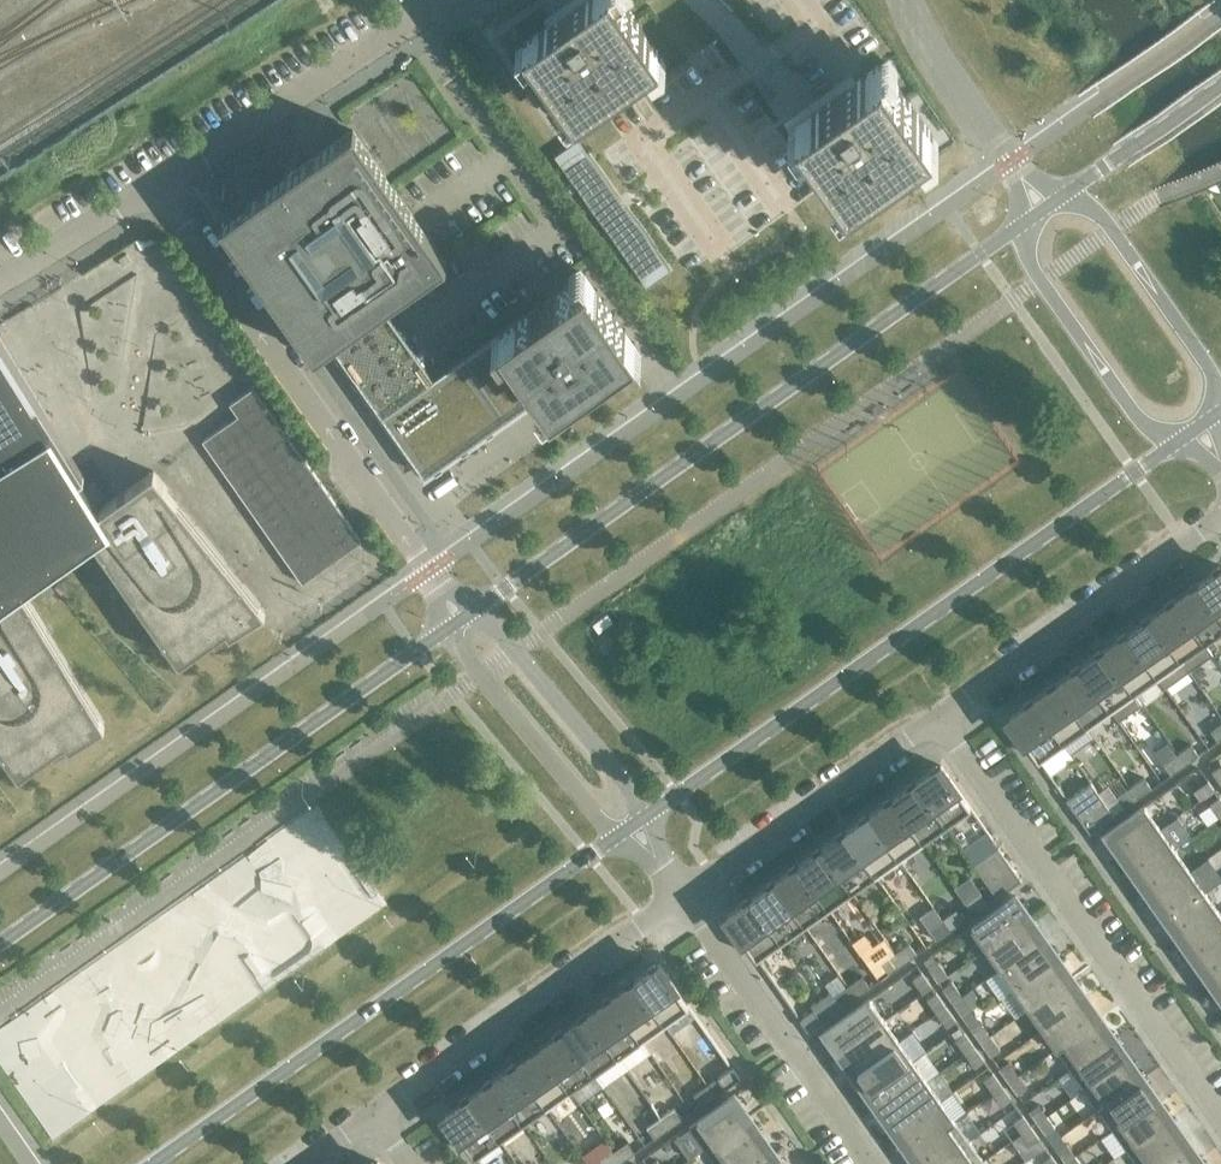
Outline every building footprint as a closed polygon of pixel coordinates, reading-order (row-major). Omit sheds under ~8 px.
[(523,44),(575,116),(661,56),(621,0),(586,0),(523,44)] [(882,63),(796,124),(847,196),(933,136),(882,63)] [(353,128),(220,222),(314,354),(331,342),(425,474),(503,419),(461,360),(433,380),(382,307),(447,261),(353,128)] [(579,138),(554,156),(646,288),(672,270),(579,138)] [(500,333),(461,360),(503,419),(541,392),(550,405),(637,344),(625,328),(597,289),(597,288),(586,272),(573,281),(499,333),(500,333)] [(0,337),(0,502),(19,491),(10,477),(61,446),(65,443),(0,337)] [(240,417),(204,442),(304,583),(363,542),(255,388),(232,405),(240,417)] [(61,446),(10,477),(19,491),(0,502),(0,746),(19,773),(66,740),(69,745),(105,724),(19,584),(90,534),(180,661),(212,637),(227,627),(230,633),(266,610),(154,471),(99,509),(61,446)] [(1217,577),(1214,573),(1199,584),(1220,615),(1220,575),(1217,577)] [(1199,584),(1198,584),(1201,589),(1193,594),(1190,590),(1175,600),(1204,642),(1220,630),(1220,615),(1199,584)] [(1204,642),(1175,600),(1174,601),(1177,605),(1170,611),(1167,606),(1152,617),(1181,659),(1204,642)] [(1181,659),(1152,617),(1151,618),(1154,622),(1146,627),(1143,623),(1128,634),(1157,675),(1181,659)] [(1157,675),(1128,634),(1127,634),(1130,639),(1123,644),(1120,640),(1104,650),(1134,692),(1157,675)] [(1143,705),(1134,692),(1104,650),(1103,651),(1107,655),(1099,661),(1096,656),(1081,667),(1110,709),(1119,721),(1143,705)] [(1110,709),(1081,667),(1080,668),(1083,672),(1075,677),(1072,673),(1057,684),(1086,725),(1110,709)] [(1086,725),(1057,684),(1056,684),(1059,689),(1052,694),(1049,689),(1034,700),(1063,742),(1086,725)] [(1063,742),(1034,700),(1033,701),(1036,705),(1028,710),(1025,706),(1009,717),(1038,759),(1063,742)] [(1210,730),(1218,741),(1220,739),(1220,723),(1210,730)] [(1192,744),(1177,754),(1185,765),(1199,755),(1192,744)] [(1185,765),(1177,754),(1163,764),(1171,775),(1185,765)] [(932,772),(917,782),(946,824),(971,807),(941,765),(940,766),(943,771),(935,776),(932,772)] [(1212,771),(1220,784),(1220,765),(1212,771)] [(1144,777),(1130,787),(1138,798),(1152,788),(1144,777)] [(1214,789),(1208,781),(1194,790),(1200,799),(1214,789)] [(946,824),(917,782),(916,783),(919,787),(912,793),(908,788),(893,799),(922,841),(946,824)] [(1067,799),(1089,831),(1090,832),(1114,815),(1091,782),(1067,799)] [(1138,798),(1130,787),(1116,797),(1124,808),(1138,798)] [(1219,797),(1210,803),(1220,817),(1220,799),(1219,797)] [(922,841),(893,799),(892,800),(895,804),(888,809),(885,805),(870,816),(899,857),(922,841)] [(1160,828),(1145,805),(1107,832),(1118,849),(1121,846),(1125,851),(1122,853),(1122,854),(1160,828)] [(899,857),(870,816),(869,816),(872,821),(864,826),(861,822),(846,832),(875,874),(899,857)] [(1175,849),(1160,828),(1122,854),(1134,871),(1137,868),(1140,873),(1175,849)] [(875,874),(846,832),(845,833),(848,837),(841,843),(838,838),(822,849),(852,890),(875,874)] [(974,864),(990,886),(998,897),(1022,880),(999,847),(974,864)] [(852,890),(822,849),(822,850),(825,854),(817,859),(814,855),(799,865),(828,907),(852,890)] [(1190,870),(1175,849),(1140,873),(1144,878),(1141,880),(1152,897),(1190,870)] [(828,907),(799,865),(798,866),(801,870),(794,876),(790,871),(775,882),(804,924),(828,907)] [(1205,891),(1190,870),(1152,897),(1164,913),(1167,911),(1170,916),(1205,891)] [(804,924),(775,882),(774,883),(777,887),(770,892),(767,888),(752,899),(781,940),(804,924)] [(1220,912),(1205,891),(1170,916),(1174,921),(1171,923),(1182,939),(1220,912)] [(965,903),(972,914),(987,904),(979,893),(965,903)] [(1027,911),(1016,896),(971,928),(986,949),(1031,917),(1031,916),(1027,919),(1024,914),(1027,911)] [(781,940),(752,899),(751,899),(754,904),(746,909),(743,905),(727,916),(756,958),(781,940)] [(957,909),(943,919),(950,930),(964,920),(957,909)] [(1220,912),(1182,939),(1194,956),(1197,953),(1200,958),(1220,944),(1220,914),(1220,912)] [(1042,932),(1031,917),(986,949),(1000,969),(1042,939),(1039,935),(1042,932)] [(950,930),(943,919),(929,929),(936,940),(950,930)] [(1046,944),(1042,939),(1000,969),(1014,989),(1059,957),(1049,942),(1046,944)] [(910,943),(895,953),(903,963),(917,953),(910,943)] [(1200,958),(1204,963),(1201,965),(1212,982),(1220,975),(1220,944),(1200,958)] [(903,963),(895,953),(881,963),(889,973),(903,963)] [(1070,972),(1059,957),(1014,989),(1028,1009),(1070,980),(1067,975),(1070,972)] [(938,962),(929,968),(939,982),(948,976),(938,962)] [(650,970),(635,981),(664,1022),(689,1005),(660,963),(658,965),(661,969),(653,974),(650,970)] [(932,986),(922,972),(913,978),(923,993),(932,986)] [(1212,982),(1220,994),(1220,975),(1212,982)] [(862,976),(848,986),(856,997),(870,987),(862,976)] [(1074,984),(1070,980),(1028,1009),(1043,1029),(1088,997),(1077,982),(1074,984)] [(664,1022),(635,981),(634,981),(637,986),(630,991),(627,987),(611,997),(641,1039),(664,1022)] [(952,982),(943,988),(953,1002),(962,996),(952,982)] [(856,997),(848,986),(834,996),(842,1007),(856,997)] [(946,1007),(936,993),(927,999),(937,1013),(946,1007)] [(972,1010),(962,996),(953,1002),(963,1016),(972,1010)] [(641,1039),(611,997),(611,998),(614,1002),(606,1008),(603,1003),(588,1014),(617,1055),(641,1039)] [(1098,1013),(1088,997),(1043,1029),(1057,1049),(1099,1020),(1095,1015),(1098,1013)] [(885,1020),(870,999),(825,1031),(836,1046),(839,1044),(843,1049),(839,1051),(840,1052),(885,1020)] [(956,1021),(946,1007),(937,1013),(947,1027),(956,1021)] [(800,1019),(808,1031),(822,1021),(814,1009),(800,1019)] [(617,1055),(588,1014),(587,1014),(590,1019),(583,1024),(580,1020),(564,1031),(594,1072),(617,1055)] [(899,1040),(885,1020),(840,1052),(851,1067),(854,1065),(857,1070),(899,1040)] [(1102,1025),(1099,1020),(1057,1049),(1071,1069),(1116,1037),(1105,1022),(1102,1025)] [(980,1022),(972,1028),(982,1042),(990,1036),(980,1022)] [(594,1072),(564,1031),(563,1031),(566,1036),(559,1041),(556,1036),(541,1047),(570,1089),(594,1072)] [(974,1047),(964,1033),(956,1039),(966,1053),(974,1047)] [(1000,1050),(990,1036),(982,1042),(991,1056),(1000,1050)] [(1127,1053),(1116,1037),(1071,1069),(1085,1089),(1127,1060),(1123,1055),(1127,1053)] [(913,1060),(899,1040),(857,1070),(861,1074),(858,1077),(868,1092),(913,1060)] [(570,1089),(541,1047),(540,1048),(543,1052),(535,1057),(532,1053),(517,1064),(546,1105),(570,1089)] [(984,1061),(974,1047),(966,1053),(976,1067),(984,1061)] [(927,1080),(913,1060),(868,1092),(879,1107),(882,1105),(886,1110),(927,1080)] [(1130,1065),(1127,1060),(1085,1089),(1099,1109),(1144,1078),(1134,1062),(1130,1065)] [(1009,1062),(1000,1068),(1010,1082),(1019,1076),(1009,1062)] [(546,1105),(517,1064),(516,1064),(519,1069),(512,1074),(509,1070),(493,1080),(523,1122),(546,1105)] [(718,1077),(726,1088),(740,1078),(733,1067),(718,1077)] [(1003,1087),(993,1073),(984,1079),(994,1093),(1003,1087)] [(1027,1088),(1019,1076),(1010,1082),(1018,1094),(1027,1088)] [(1155,1093),(1144,1078),(1099,1109),(1113,1129),(1155,1100),(1152,1095),(1155,1093)] [(523,1122),(493,1080),(493,1081),(496,1085),(488,1091),(485,1086),(470,1097),(499,1139),(523,1122)] [(942,1100),(927,1080),(886,1110),(889,1115),(886,1117),(897,1132),(942,1100)] [(694,1094),(702,1105),(716,1095),(708,1084),(694,1094)] [(1011,1099),(1003,1087),(994,1093),(1002,1105),(1011,1099)] [(746,1111),(735,1094),(689,1127),(704,1149),(750,1116),(746,1118),(743,1113),(746,1111)] [(499,1139),(470,1097),(469,1098),(472,1102),(465,1107),(462,1103),(445,1114),(475,1156),(499,1139)] [(956,1120),(942,1100),(897,1132),(907,1147),(910,1145),(914,1150),(956,1120)] [(1159,1105),(1155,1100),(1113,1129),(1127,1149),(1172,1118),(1162,1103),(1159,1105)] [(1039,1104),(1030,1111),(1038,1122),(1047,1116),(1039,1104)] [(675,1108),(661,1118),(669,1128),(683,1119),(675,1108)] [(750,1116),(704,1149),(715,1163),(728,1163),(762,1140),(758,1135),(762,1133),(750,1116)] [(1031,1127),(1023,1116),(1014,1122),(1022,1134),(1031,1127)] [(1055,1128),(1047,1116),(1038,1122),(1046,1134),(1055,1128)] [(669,1128),(661,1118),(647,1128),(654,1138),(669,1128)] [(1172,1118),(1127,1149),(1138,1163),(1149,1163),(1183,1140),(1180,1135),(1183,1133),(1172,1118)] [(956,1120),(914,1150),(917,1155),(914,1157),(919,1163),(936,1163),(970,1140),(956,1120)] [(1039,1139),(1031,1127),(1022,1134),(1030,1145),(1039,1139)] [(762,1140),(728,1163),(773,1163),(780,1159),(769,1143),(765,1145),(762,1140)] [(970,1140),(936,1163),(979,1163),(984,1160),(970,1140)] [(1183,1140),(1149,1163),(1192,1163),(1201,1158),(1190,1143),(1187,1145),(1183,1140)] [(628,1141),(614,1151),(621,1162),(636,1152),(628,1141)] [(1067,1144),(1058,1151),(1066,1162),(1075,1156),(1067,1144)] [(614,1151),(600,1161),(602,1163),(618,1163),(621,1162),(614,1151)] [(1051,1156),(1042,1162),(1044,1163),(1057,1163),(1051,1156)]
